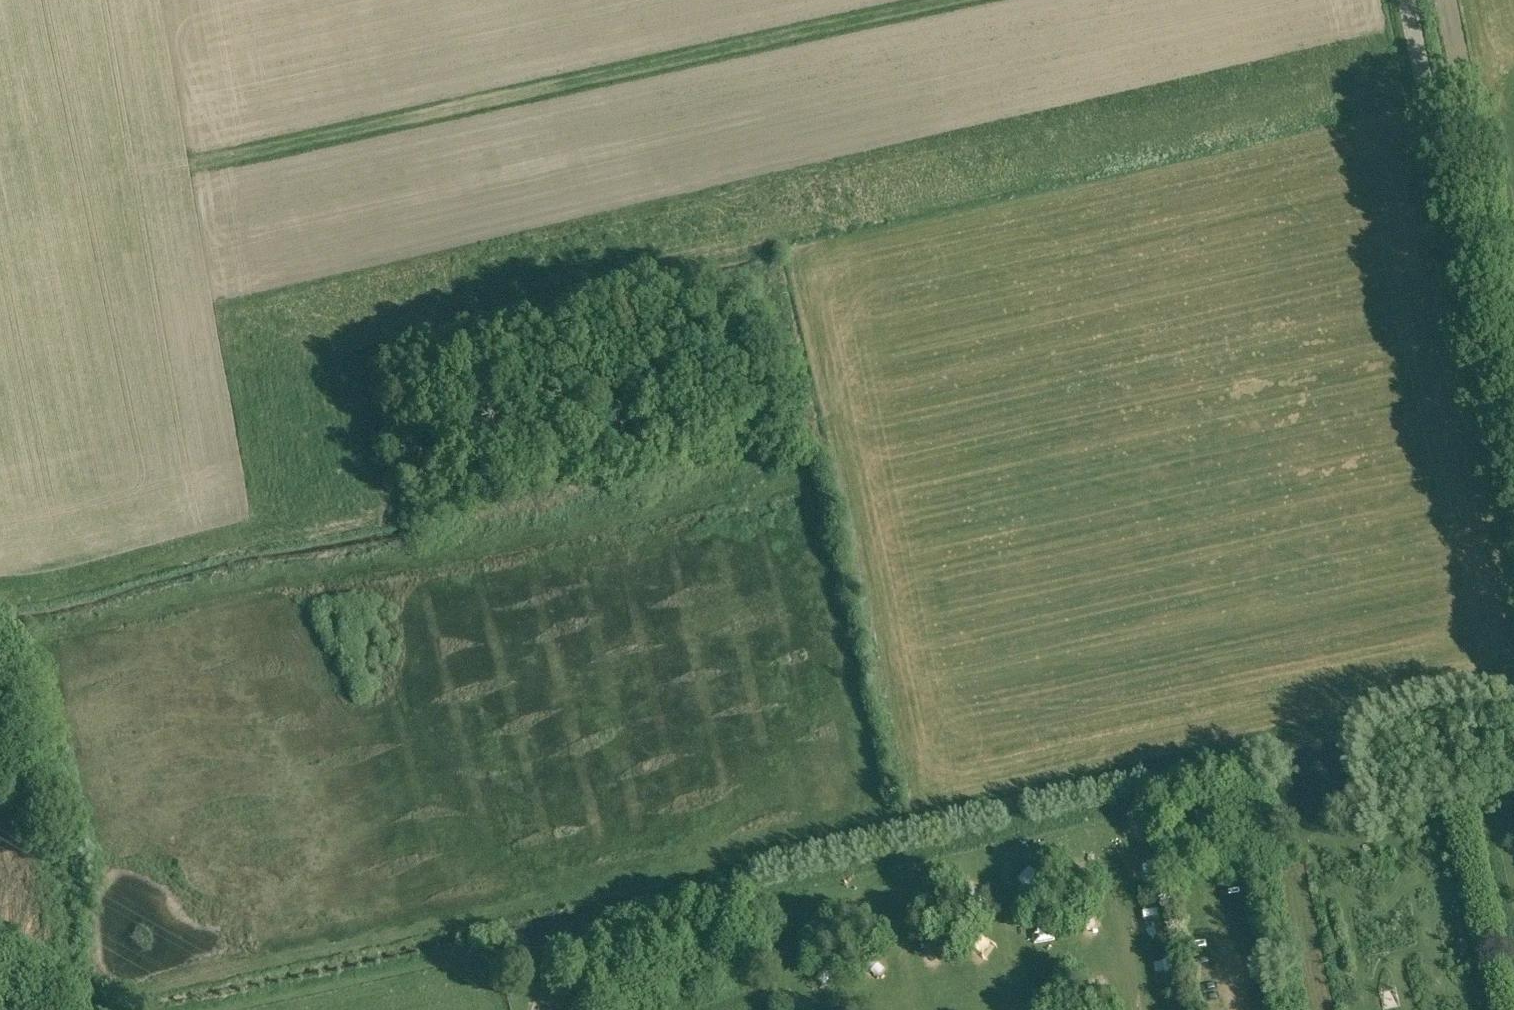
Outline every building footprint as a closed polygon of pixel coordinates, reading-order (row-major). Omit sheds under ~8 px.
[(1153,825),(1140,832),(1146,842),(1159,835),(1153,825)] [(1044,865),(1026,872),(1032,886),(1049,879),(1044,865)] [(882,949),(866,953),(872,974),(888,970),(882,949)] [(817,966),(824,988),(845,982),(838,959),(817,966)]
